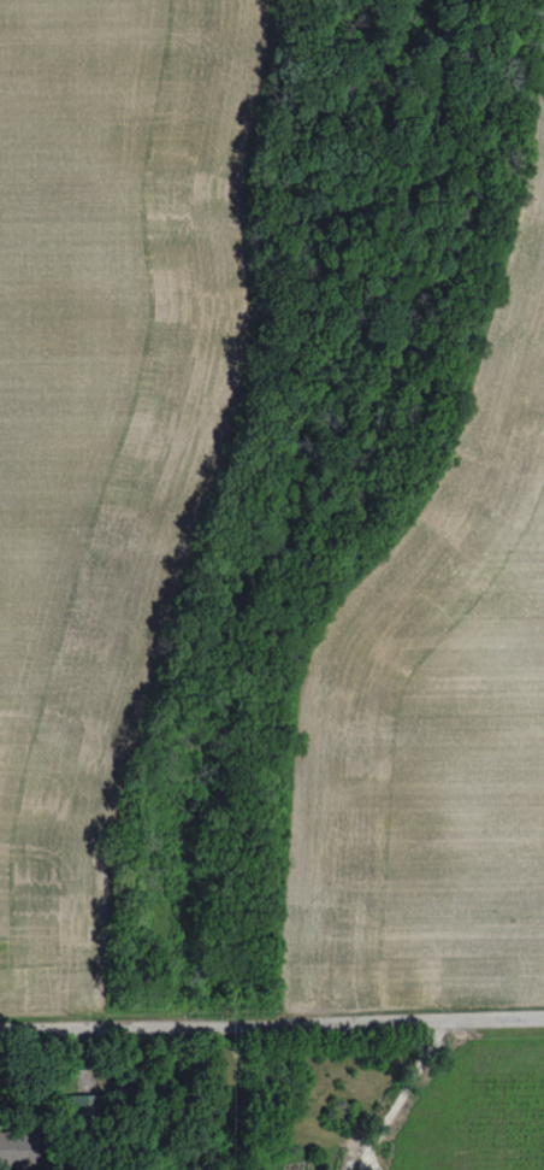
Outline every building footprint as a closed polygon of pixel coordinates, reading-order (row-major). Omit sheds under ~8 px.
[(101,1119),(101,1093),(68,1094),(68,1120),(101,1119)] [(32,1165),(32,1130),(0,1130),(0,1166),(32,1165)]
